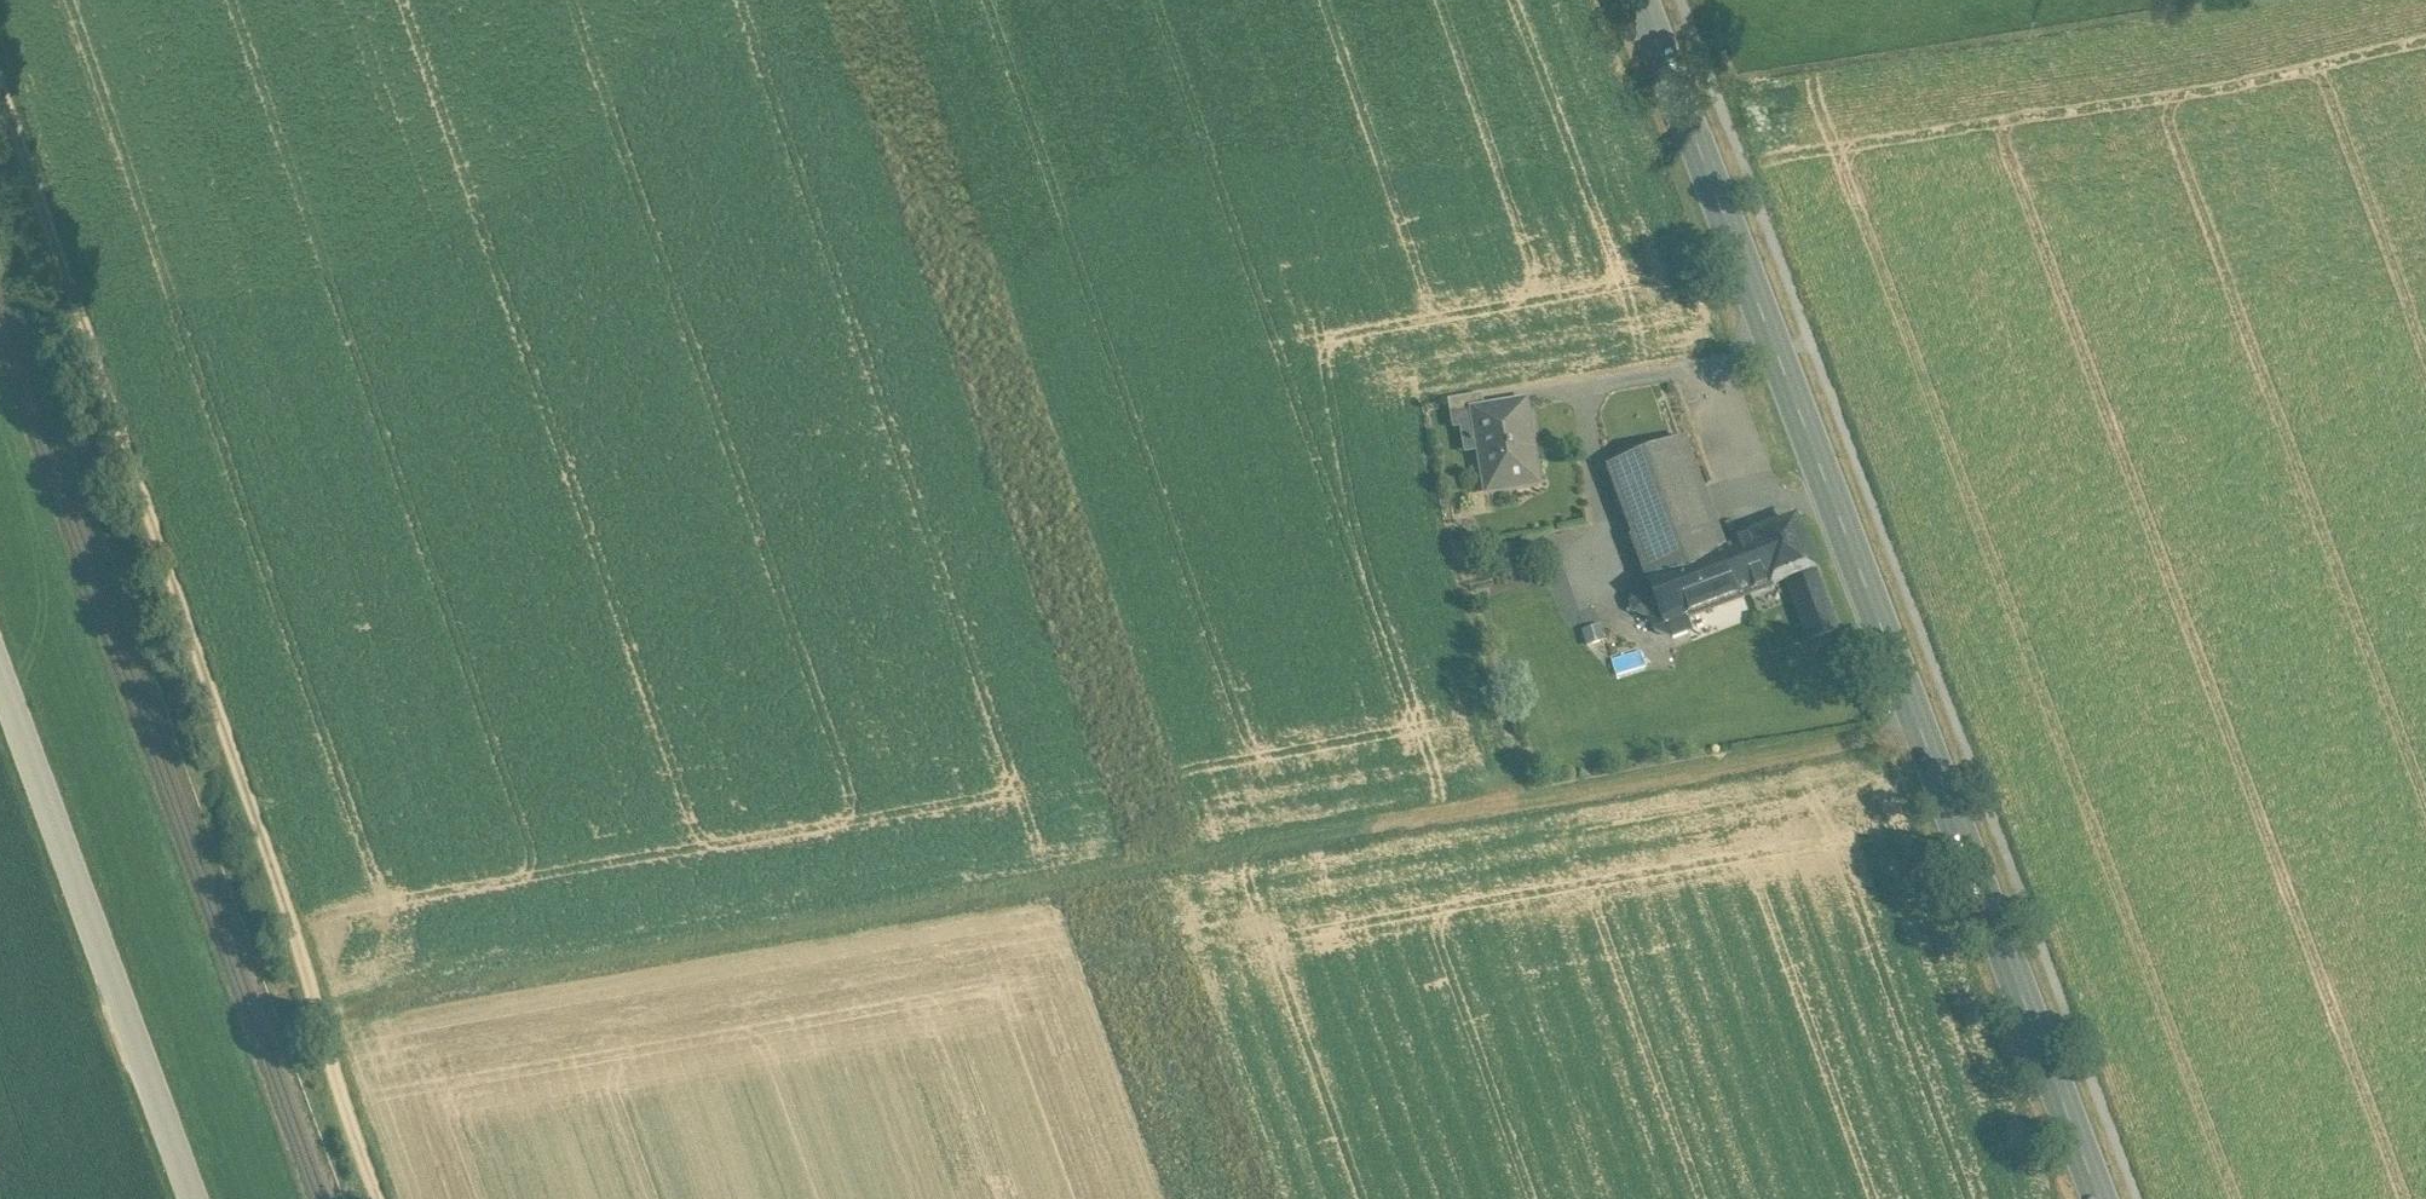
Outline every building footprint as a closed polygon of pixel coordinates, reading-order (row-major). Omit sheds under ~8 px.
[(1489,410),(1455,416),(1458,434),(1483,429),(1482,427),(1492,426),(1489,410)] [(1533,419),(1492,426),(1482,427),(1483,429),(1496,508),(1546,500),(1533,419)] [(1687,439),(1609,469),(1634,537),(1633,538),(1647,575),(1647,577),(1648,579),(1725,550),(1726,549),(1703,486),(1704,485),(1687,439)] [(1726,549),(1725,550),(1743,597),(1771,586),(1788,579),(1813,570),(1796,523),(1726,549)] [(1725,550),(1648,579),(1647,577),(1643,578),(1637,592),(1639,598),(1632,601),(1636,612),(1650,618),(1654,630),(1655,630),(1672,638),(1689,631),(1685,619),(1743,597),(1725,550)] [(1813,570),(1788,579),(1798,604),(1811,638),(1836,629),(1813,570)] [(1788,579),(1771,586),(1781,610),(1798,604),(1788,579)]
